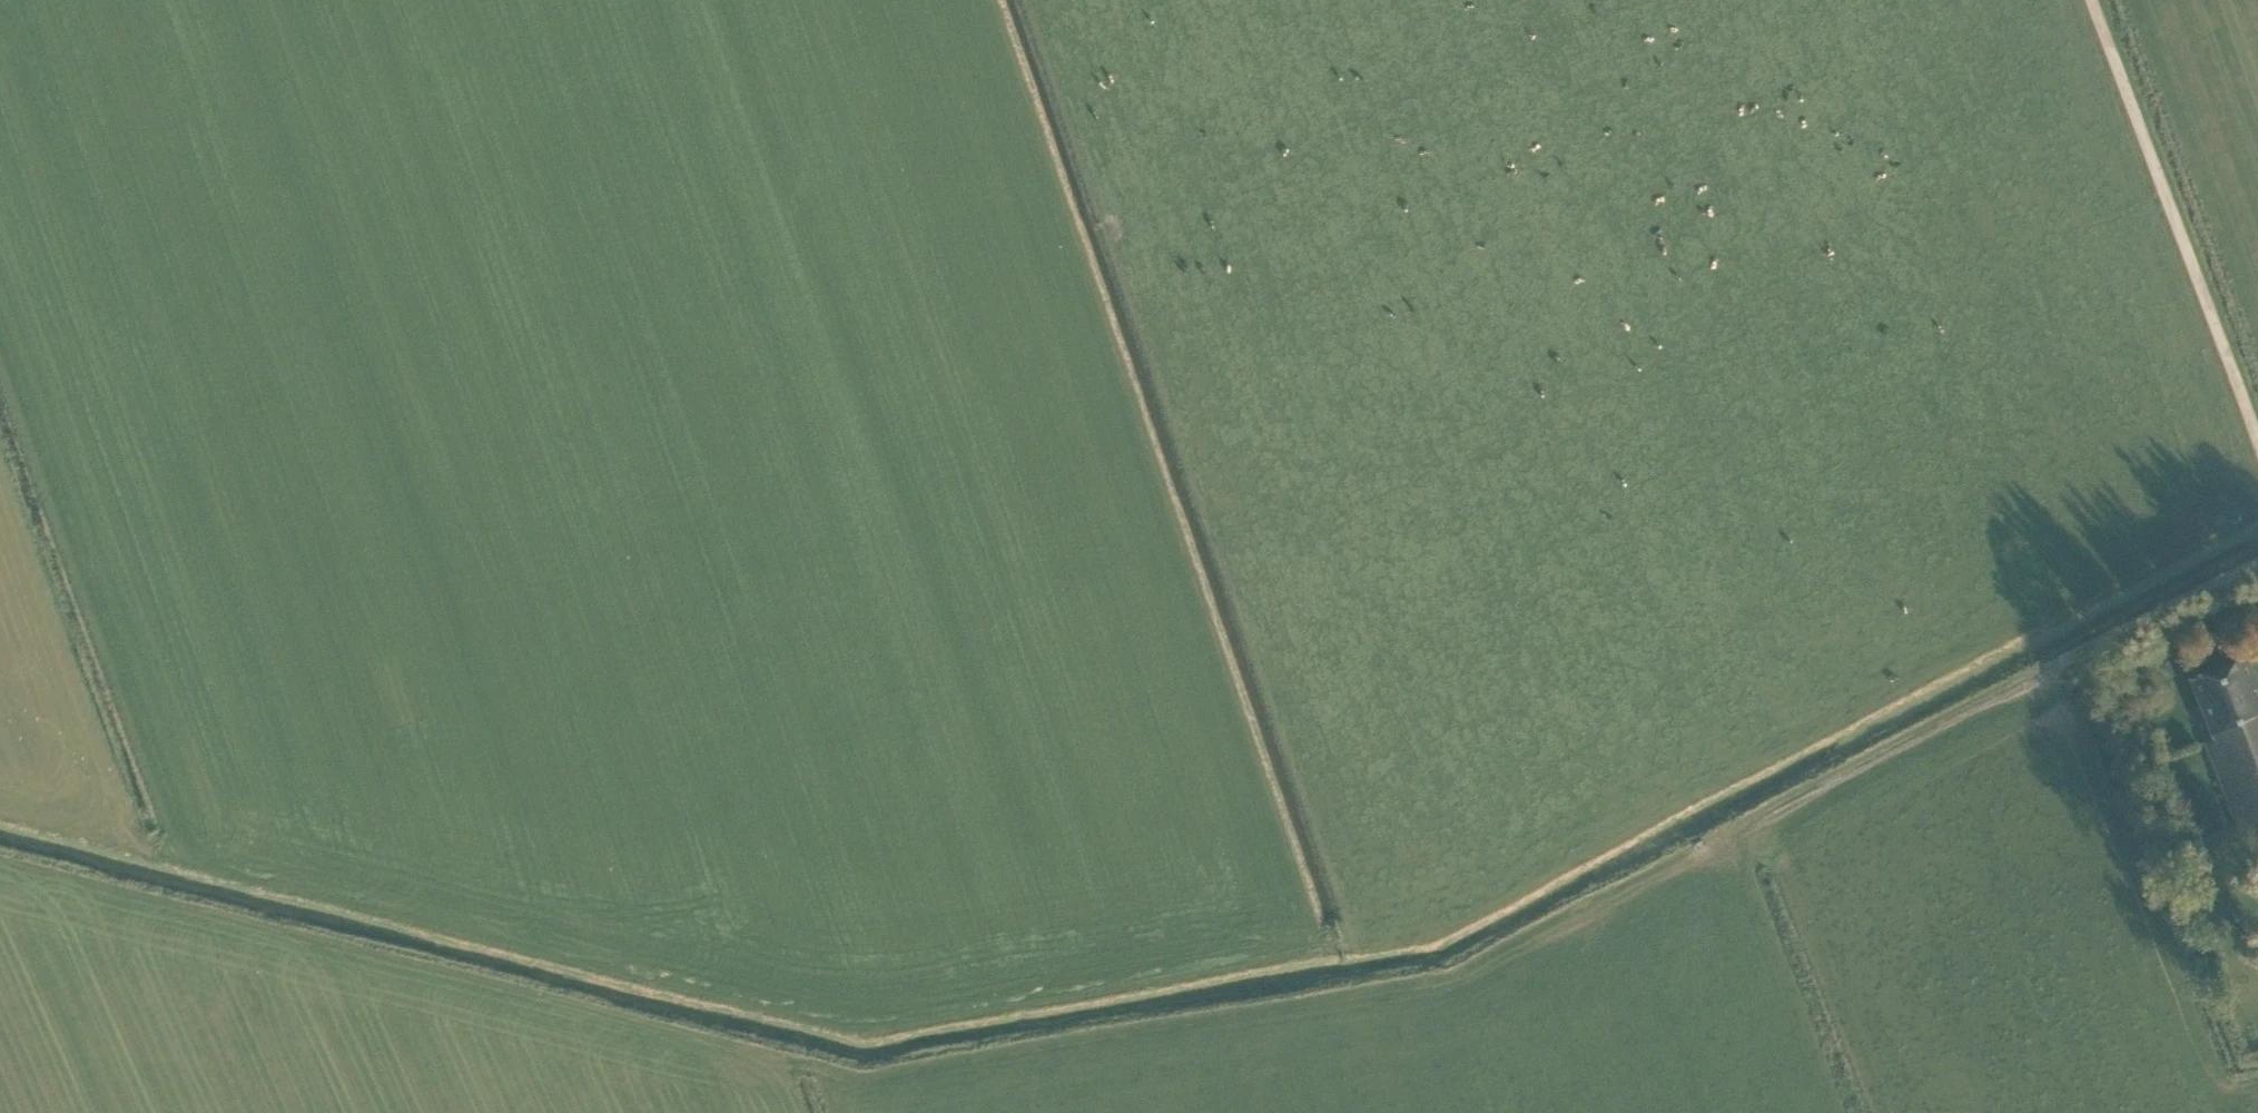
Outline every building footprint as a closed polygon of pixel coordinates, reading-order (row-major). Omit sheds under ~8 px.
[(2248,657),(2192,680),(2215,740),(2206,744),(2250,859),(2257,856),(2257,683),(2248,657)]
